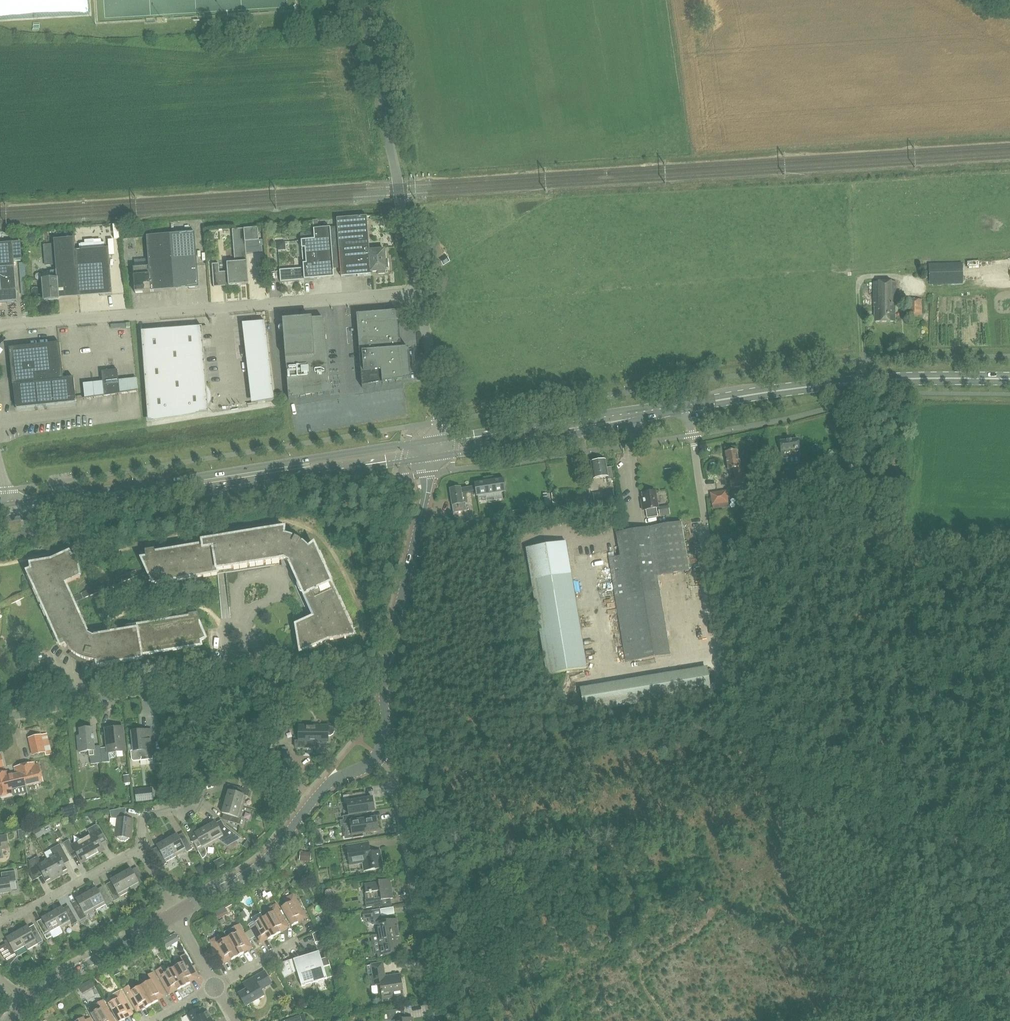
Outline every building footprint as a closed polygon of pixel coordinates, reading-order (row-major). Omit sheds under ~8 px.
[(92,16),(91,0),(0,0),(0,22),(92,16)] [(366,217),(336,219),(340,269),(357,268),(357,276),(371,275),(369,251),(366,217)] [(248,285),(245,249),(249,249),(249,251),(259,250),(258,241),(257,228),(231,230),(234,263),(226,264),(227,272),(219,273),(218,264),(211,265),(213,286),(225,285),(225,287),(248,285)] [(298,241),(299,247),(301,268),(279,270),(280,282),(317,279),(317,273),(333,272),(329,228),(311,230),(312,240),(298,241)] [(195,232),(170,234),(174,290),(199,288),(195,232)] [(150,292),(161,291),(174,290),(170,234),(146,236),(149,267),(148,267),(150,292)] [(44,300),(59,299),(79,297),(75,251),(74,238),(54,240),(56,271),(50,272),(51,279),(42,280),(44,300)] [(74,238),(75,251),(79,297),(112,295),(109,248),(75,251),(74,238)] [(14,268),(13,243),(0,244),(0,252),(4,303),(17,302),(15,276),(14,268)] [(384,250),(369,251),(371,275),(371,272),(385,271),(385,268),(387,268),(387,260),(385,260),(384,250)] [(452,259),(444,264),(448,270),(455,265),(452,259)] [(962,283),(962,263),(929,264),(929,284),(962,283)] [(980,265),(972,268),(976,277),(983,274),(980,265)] [(135,293),(150,292),(148,267),(133,268),(135,293)] [(895,304),(896,304),(896,282),(873,282),(873,307),(874,307),(874,321),(895,321),(895,304)] [(922,299),(905,299),(905,317),(922,317),(922,299)] [(411,343),(401,344),(398,311),(356,314),(362,388),(404,384),(404,383),(414,382),(411,343)] [(243,319),(252,399),(274,397),(266,316),(243,319)] [(288,399),(330,393),(328,370),(326,370),(323,318),(310,319),(310,318),(282,320),(288,399)] [(147,412),(150,412),(150,413),(150,414),(151,415),(151,416),(152,416),(152,417),(154,418),(155,419),(157,419),(158,419),(200,412),(202,412),(204,411),(206,409),(208,408),(209,406),(210,404),(211,402),(211,399),(211,397),(211,396),(207,397),(201,327),(206,327),(206,326),(139,331),(139,332),(141,332),(147,412)] [(15,408),(55,403),(55,404),(76,401),(76,400),(75,400),(73,378),(63,379),(59,343),(9,349),(12,385),(13,385),(15,408)] [(104,396),(103,396),(103,397),(120,394),(117,370),(101,372),(104,396)] [(122,390),(139,389),(139,376),(121,378),(122,390)] [(785,458),(800,456),(797,439),(780,441),(781,451),(784,450),(785,458)] [(742,488),(742,485),(746,488),(749,479),(746,477),(744,466),(750,465),(749,458),(740,460),(740,459),(738,460),(737,450),(725,452),(728,469),(733,468),(735,480),(732,481),(733,489),(742,488)] [(607,476),(608,480),(615,479),(613,467),(606,468),(605,460),(591,462),(593,478),(607,476)] [(460,487),(450,489),(452,505),(463,503),(461,493),(475,491),(476,496),(503,492),(501,479),(474,483),(474,486),(460,488),(460,487)] [(613,490),(593,493),(595,507),(615,503),(613,490)] [(658,516),(656,508),(657,507),(655,491),(642,493),(643,500),(641,500),(642,510),(645,510),(647,518),(658,516)] [(726,491),(710,493),(713,509),(728,506),(726,491)] [(659,510),(660,516),(670,515),(668,506),(659,507),(658,507),(659,510)] [(620,556),(609,558),(626,662),(670,654),(657,576),(689,571),(681,523),(616,533),(620,556)] [(348,637),(348,631),(352,629),(352,628),(317,552),(315,553),(310,547),(309,548),(308,547),(306,545),(304,544),(302,542),(300,541),(299,540),(297,539),(296,539),(295,538),(291,537),(289,536),(287,535),(286,535),(284,535),(285,529),(202,542),(154,550),(145,551),(145,555),(146,559),(149,559),(149,563),(145,565),(144,565),(153,585),(217,574),(217,570),(274,561),(283,560),(287,563),(291,571),(313,617),(311,618),(310,619),(308,619),(299,624),(295,625),(299,646),(304,645),(306,649),(328,640),(348,637)] [(547,674),(568,671),(586,668),(565,542),(526,548),(547,674)] [(81,658),(82,658),(83,659),(84,659),(85,660),(86,660),(87,660),(88,660),(89,660),(90,661),(93,661),(96,661),(97,666),(142,659),(142,655),(201,645),(200,641),(206,638),(200,624),(198,613),(188,614),(189,617),(127,627),(128,631),(95,636),(93,636),(88,633),(65,584),(80,577),(77,556),(71,557),(69,553),(51,561),(30,564),(31,570),(27,572),(33,587),(15,595),(17,600),(36,592),(60,646),(65,644),(67,647),(68,649),(69,650),(72,652),(73,653),(74,654),(75,655),(76,655),(81,658)] [(17,600),(15,595),(0,601),(0,607),(17,600)] [(654,701),(653,685),(607,688),(608,697),(602,697),(602,704),(654,701)] [(298,725),(298,730),(298,743),(309,743),(309,742),(328,742),(328,736),(330,736),(333,734),(333,731),(333,728),(330,726),(328,726),(328,725),(298,725)] [(94,746),(92,728),(79,729),(80,736),(77,737),(79,752),(88,751),(88,757),(90,757),(91,764),(102,763),(100,748),(100,746),(94,746)] [(122,728),(115,729),(106,730),(108,747),(100,748),(102,763),(110,762),(109,759),(114,758),(116,757),(117,755),(116,751),(125,750),(122,728)] [(154,755),(151,734),(151,729),(131,732),(133,750),(130,750),(131,759),(133,761),(140,760),(141,758),(141,756),(154,755)] [(43,736),(31,739),(35,757),(47,754),(43,736)] [(276,768),(276,771),(289,771),(289,752),(276,753),(276,768)] [(34,763),(22,765),(21,766),(24,777),(26,786),(43,782),(39,764),(35,765),(34,763)] [(6,772),(7,776),(6,776),(11,794),(12,794),(11,789),(26,786),(24,777),(21,766),(14,767),(16,774),(7,776),(6,772)] [(11,794),(6,776),(7,776),(6,772),(0,773),(0,796),(11,794)] [(225,795),(223,801),(243,807),(246,796),(248,796),(249,791),(236,787),(234,792),(229,791),(227,795),(225,795)] [(134,790),(136,802),(154,800),(152,788),(134,790)] [(357,793),(353,794),(341,796),(342,804),(345,803),(347,816),(362,814),(362,813),(372,811),(370,798),(359,800),(358,799),(357,793)] [(227,815),(226,820),(240,824),(241,819),(239,818),(243,807),(223,801),(221,807),(224,808),(222,813),(227,815)] [(65,816),(78,814),(77,808),(64,810),(65,816)] [(128,839),(128,838),(131,838),(133,820),(125,819),(126,808),(110,811),(111,817),(112,818),(117,819),(115,836),(117,837),(117,838),(120,841),(125,841),(128,839)] [(342,826),(349,825),(351,839),(362,837),(362,834),(376,831),(374,818),(365,820),(363,819),(362,814),(347,816),(341,817),(342,826)] [(210,822),(204,825),(214,843),(220,840),(228,846),(238,841),(240,838),(241,839),(242,839),(223,824),(218,827),(215,822),(211,825),(210,822)] [(91,835),(83,839),(93,857),(104,851),(98,839),(103,836),(97,824),(87,829),(91,835)] [(32,828),(35,834),(42,830),(39,825),(32,828)] [(206,850),(205,848),(214,843),(204,825),(198,829),(199,831),(195,833),(196,835),(190,837),(202,858),(205,856),(206,854),(207,852),(206,850)] [(171,835),(166,838),(176,856),(186,850),(187,852),(192,849),(186,838),(181,841),(177,834),(173,837),(171,835)] [(1,848),(8,847),(6,836),(0,836),(0,858),(2,858),(1,848)] [(154,853),(161,866),(166,863),(165,861),(176,856),(166,838),(160,841),(161,843),(156,846),(159,851),(154,853)] [(76,852),(82,863),(93,857),(83,839),(72,845),(69,840),(63,843),(70,855),(76,852)] [(349,864),(363,862),(365,871),(382,868),(379,850),(372,851),(370,850),(369,843),(346,847),(349,864)] [(54,856),(47,859),(57,877),(67,871),(61,860),(67,857),(60,844),(50,849),(54,856)] [(311,852),(300,851),(299,861),(310,862),(311,852)] [(42,871),(47,882),(57,877),(47,859),(41,862),(38,856),(29,861),(31,877),(42,871)] [(210,863),(204,866),(207,871),(213,868),(210,863)] [(202,864),(196,867),(201,876),(207,873),(202,864)] [(131,869),(121,875),(129,890),(140,885),(141,886),(146,884),(140,873),(135,876),(131,869)] [(0,896),(0,893),(11,892),(9,882),(16,881),(15,871),(1,873),(2,879),(0,880),(0,896)] [(109,890),(115,901),(120,898),(119,896),(129,890),(121,875),(111,880),(114,887),(109,890)] [(366,892),(365,893),(366,900),(365,900),(366,906),(366,908),(372,907),(373,908),(382,907),(381,900),(393,898),(390,879),(378,881),(378,882),(365,884),(366,892)] [(336,894),(336,893),(336,891),(335,890),(334,889),(333,888),(331,888),(330,887),(328,887),(327,888),(326,888),(325,889),(324,890),(323,892),(323,893),(323,895),(323,896),(324,898),(325,899),(326,900),(327,900),(328,901),(330,901),(331,900),(333,900),(334,899),(335,898),(336,897),(336,895),(336,894)] [(97,888),(87,894),(95,909),(105,904),(106,906),(112,903),(106,892),(100,895),(97,888)] [(297,920),(306,915),(294,893),(283,899),(286,904),(281,907),(292,926),(298,923),(297,920)] [(75,909),(81,920),(86,917),(85,915),(95,909),(87,894),(77,899),(80,906),(75,909)] [(269,914),(264,917),(274,936),(280,932),(279,930),(288,925),(276,903),(266,909),(269,914)] [(62,907),(52,913),(61,928),(71,923),(72,925),(77,922),(71,911),(66,914),(62,907)] [(375,925),(377,924),(378,934),(398,931),(396,920),(382,922),(380,909),(372,910),(372,911),(362,913),(363,919),(370,918),(371,922),(375,925)] [(223,917),(220,911),(215,914),(218,920),(223,917)] [(46,925),(41,928),(41,929),(47,939),(52,936),(53,938),(63,933),(61,928),(52,913),(42,919),(46,925)] [(226,922),(233,917),(230,913),(223,918),(226,922)] [(252,936),(254,935),(258,942),(267,937),(268,939),(274,936),(264,917),(254,923),(255,925),(250,928),(252,931),(250,932),(252,936)] [(325,918),(317,923),(320,930),(326,926),(325,918)] [(234,927),(224,932),(227,937),(238,956),(243,953),(242,950),(251,945),(239,924),(234,927)] [(27,949),(38,944),(43,941),(37,930),(35,927),(30,930),(28,926),(24,929),(22,927),(16,930),(25,946),(27,949)] [(326,926),(320,930),(312,934),(315,943),(328,939),(326,926)] [(14,959),(17,956),(14,952),(25,946),(16,930),(10,933),(11,935),(7,938),(8,942),(0,947),(0,952),(3,958),(10,964),(11,964),(14,967),(18,962),(14,959)] [(378,960),(398,957),(397,950),(386,952),(385,946),(400,943),(398,931),(378,934),(378,935),(370,936),(373,954),(377,953),(378,960)] [(219,935),(209,941),(221,962),(230,957),(232,960),(238,956),(227,937),(222,940),(219,935)] [(327,978),(323,967),(330,965),(328,958),(321,960),(319,952),(306,956),(314,982),(327,978)] [(180,957),(183,962),(173,968),(184,986),(190,983),(188,981),(198,975),(186,954),(180,957)] [(302,986),(314,982),(306,956),(293,960),(294,962),(290,963),(290,961),(282,963),(288,974),(293,971),(292,970),(296,969),(302,986)] [(393,997),(393,996),(403,994),(400,974),(385,976),(383,962),(371,964),(373,976),(371,976),(372,985),(380,984),(382,999),(393,997)] [(111,970),(115,976),(120,973),(117,967),(111,970)] [(178,990),(184,986),(173,968),(164,973),(161,967),(155,971),(167,992),(176,987),(178,990)] [(246,1006),(253,1002),(254,1004),(256,1005),(258,1005),(259,1005),(260,1003),(260,1000),(259,999),(264,996),(261,990),(271,984),(264,971),(243,983),(247,990),(239,994),(246,1006)] [(151,980),(141,986),(152,1004),(158,1001),(156,999),(165,993),(153,972),(148,975),(151,980)] [(90,989),(95,986),(91,979),(86,982),(90,989)] [(129,986),(123,989),(135,1010),(144,1005),(146,1008),(152,1004),(141,986),(132,991),(129,986)] [(133,1012),(121,990),(110,996),(113,1001),(108,1004),(117,1020),(121,1020),(125,1019),(123,1017),(133,1012)] [(88,1008),(95,1020),(115,1020),(108,1008),(103,1000),(88,1008)] [(412,1018),(400,1020),(399,1015),(405,1014),(404,1008),(388,1011),(389,1020),(413,1020),(412,1018)] [(207,1013),(202,1016),(198,1009),(188,1014),(192,1020),(212,1020),(207,1013)]
